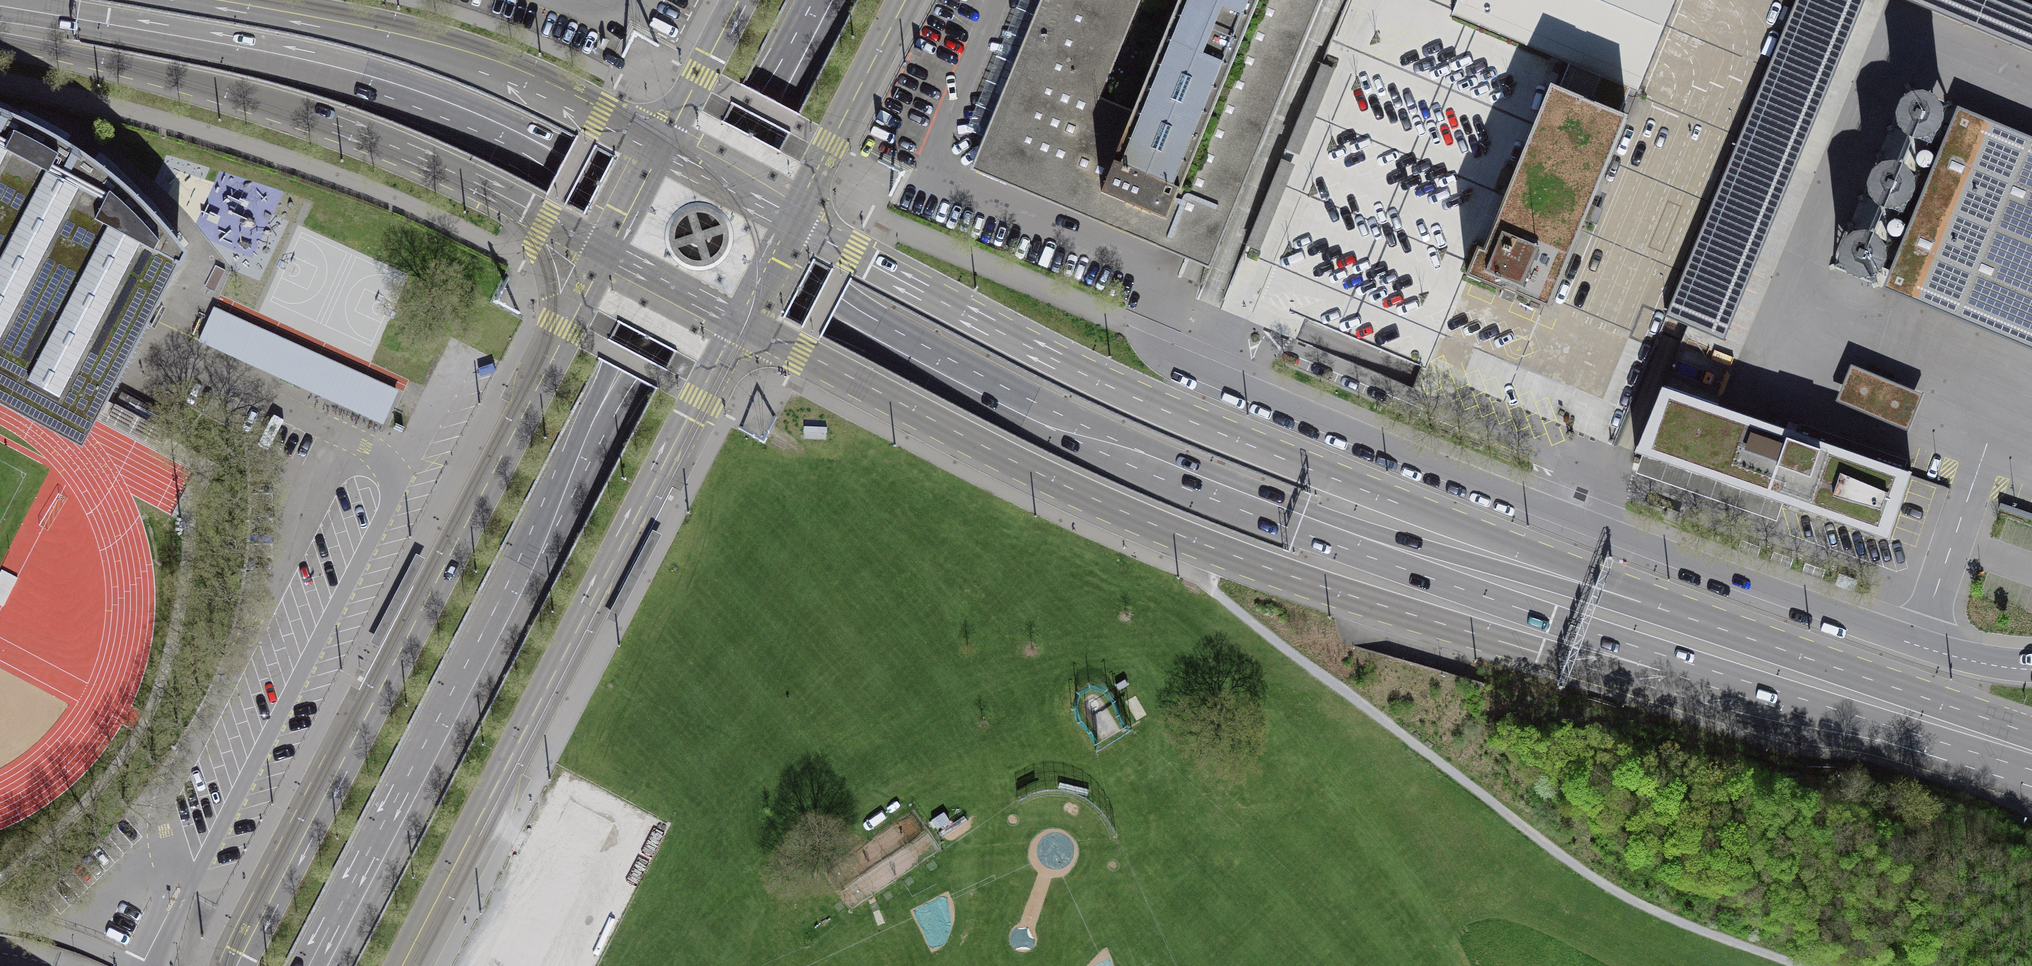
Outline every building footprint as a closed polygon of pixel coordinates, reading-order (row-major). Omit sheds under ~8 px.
[(971,170),(1163,249),(1210,268),(1321,0),(1041,0),(971,170)] [(1449,14),(1513,40),(1566,61),(1630,87),(1637,90),(1643,76),(1653,52),(1661,31),(1672,5),(1674,0),(1454,0),(1449,14)] [(1665,315),(1724,340),(1849,42),(1866,0),(1797,0),(1665,315)] [(2018,0),(1907,0),(2031,52),(2031,6),(2018,0)] [(1622,107),(1630,87),(1566,61),(1558,82),(1551,79),(1472,273),(1512,289),(1550,305),(1629,110),(1622,107)] [(1908,142),(1916,142),(1924,140),(1931,135),(1935,129),(1937,122),(1937,114),(1934,107),(1930,102),(1924,97),(1917,95),(1909,96),(1902,98),(1896,103),(1892,110),(1890,118),(1891,126),(1895,133),(1901,139),(1908,142)] [(84,436),(134,341),(184,246),(169,229),(157,215),(143,201),(128,186),(111,171),(96,159),(77,146),(55,132),(36,122),(7,109),(0,106),(0,392),(84,436)] [(1882,288),(2031,350),(2031,142),(1955,110),(1882,288)] [(1879,212),(1887,212),(1895,210),(1902,205),(1906,198),(1908,191),(1908,184),(1905,177),(1901,171),(1895,167),(1887,165),(1880,165),(1873,168),(1867,173),(1863,180),(1861,188),(1862,196),(1866,203),(1872,208),(1879,212)] [(1853,281),(1861,281),(1869,279),(1875,274),(1880,267),(1882,260),(1882,253),(1879,246),(1874,240),(1868,236),(1861,234),(1854,234),(1847,237),(1841,242),(1836,249),(1835,257),(1836,265),(1839,272),(1845,277),(1853,281)] [(198,341),(223,353),(239,319),(213,307),(198,341)] [(330,402),(346,367),(239,319),(223,353),(330,402)] [(346,367),(330,402),(383,425),(398,390),(346,367)] [(1921,395),(1850,367),(1837,399),(1908,428),(1921,395)] [(1664,389),(1638,455),(1763,497),(1889,541),(1913,475),(1664,389)]
